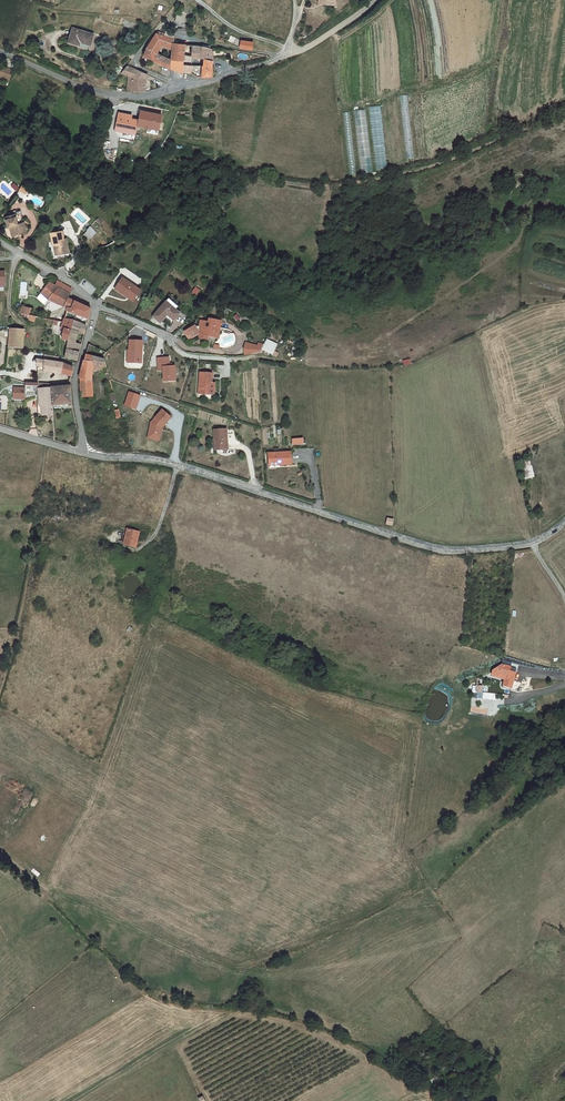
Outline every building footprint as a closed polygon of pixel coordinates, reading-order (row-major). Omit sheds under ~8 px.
[(193,18),(174,15),(173,29),(186,31),(186,25),(193,26),(193,18)] [(89,34),(91,35),(92,35),(72,27),(71,29),(80,31),(89,34)] [(71,29),(66,41),(73,44),(75,39),(89,46),(91,35),(89,34),(80,31),(71,29)] [(158,31),(142,48),(155,53),(158,46),(168,49),(167,54),(172,55),(180,55),(181,43),(171,42),(172,34),(158,31)] [(251,49),(252,45),(253,41),(250,40),(239,38),(238,45),(238,48),(251,49)] [(181,43),(180,55),(172,55),(170,58),(169,66),(185,72),(187,72),(188,66),(190,57),(202,60),(209,60),(208,48),(206,48),(199,45),(192,44),(181,43)] [(166,57),(155,53),(142,48),(144,52),(155,59),(168,65),(169,66),(170,58),(166,57)] [(202,60),(201,69),(188,66),(187,72),(191,72),(195,74),(198,75),(209,76),(209,60),(202,60)] [(0,65),(0,77),(10,80),(13,68),(0,65)] [(110,66),(107,74),(123,82),(127,74),(110,66)] [(150,91),(151,80),(136,79),(135,93),(147,93),(150,91)] [(381,106),(370,107),(375,170),(386,169),(381,106)] [(361,173),(371,173),(366,110),(356,111),(361,173)] [(113,133),(135,136),(135,125),(158,128),(159,114),(137,111),(136,120),(114,118),(113,133)] [(12,236),(24,233),(22,228),(25,228),(24,222),(18,224),(15,214),(5,217),(8,228),(10,227),(11,230),(11,232),(12,236)] [(89,240),(96,233),(90,227),(83,236),(89,240)] [(52,243),(53,243),(56,243),(58,255),(64,254),(63,251),(68,250),(66,239),(64,239),(62,231),(50,233),(52,243)] [(141,291),(123,278),(115,289),(127,297),(128,297),(134,301),(141,291)] [(49,283),(41,294),(48,299),(64,307),(69,299),(68,298),(69,294),(58,288),(49,283)] [(69,299),(64,307),(68,309),(71,310),(74,302),(69,299)] [(166,303),(174,310),(176,307),(168,300),(166,303)] [(91,309),(74,302),(71,310),(68,309),(61,329),(64,330),(64,329),(71,331),(74,320),(86,326),(91,309)] [(167,315),(174,321),(180,315),(174,310),(166,303),(166,302),(153,317),(160,323),(167,315)] [(32,309),(23,307),(20,314),(21,314),(27,315),(29,315),(32,309)] [(86,326),(74,320),(71,331),(68,341),(68,340),(67,344),(70,345),(71,341),(75,342),(78,333),(84,334),(86,326)] [(221,322),(211,321),(211,324),(201,322),(200,327),(195,327),(185,332),(189,339),(198,334),(199,334),(208,336),(218,338),(221,322)] [(71,331),(64,329),(64,330),(62,339),(68,340),(68,341),(71,331)] [(9,348),(23,349),(24,331),(10,330),(9,348)] [(262,349),(272,355),(277,345),(267,340),(264,345),(262,349)] [(70,345),(67,344),(66,349),(79,353),(81,345),(74,344),(75,342),(71,341),(70,345)] [(142,342),(129,341),(129,351),(130,351),(130,357),(131,357),(131,363),(141,363),(141,354),(140,354),(140,352),(142,351),(142,342)] [(262,349),(264,345),(258,343),(257,347),(246,344),(245,350),(246,355),(260,353),(262,349)] [(79,353),(66,349),(65,358),(77,361),(79,353)] [(107,367),(104,359),(86,354),(84,361),(79,378),(81,379),(92,380),(93,365),(107,367)] [(169,358),(157,358),(158,370),(163,370),(163,377),(168,376),(168,381),(175,381),(174,366),(172,367),(169,367),(169,364),(169,358)] [(44,368),(45,361),(44,361),(36,359),(37,367),(44,368)] [(57,363),(45,361),(44,368),(44,372),(61,374),(62,363),(57,363)] [(73,368),(62,363),(61,374),(71,377),(73,368)] [(212,374),(200,373),(199,394),(214,395),(215,383),(211,383),(212,374)] [(92,380),(81,379),(80,384),(81,397),(93,396),(92,380)] [(38,383),(25,382),(25,388),(25,395),(39,395),(38,388),(38,383)] [(72,404),(71,386),(63,387),(51,388),(53,405),(72,404)] [(25,395),(25,388),(14,388),(14,398),(25,399),(25,395)] [(45,388),(38,388),(39,395),(39,407),(41,407),(44,407),(45,415),(53,415),(53,405),(51,388),(45,388)] [(136,410),(141,395),(129,391),(124,406),(136,410)] [(170,414),(161,407),(151,420),(149,434),(158,435),(160,424),(162,425),(170,414)] [(158,435),(149,434),(148,436),(160,437),(162,425),(160,424),(158,435)] [(213,440),(214,451),(228,450),(226,429),(214,430),(214,439),(213,440)] [(290,452),(268,454),(269,463),(280,463),(280,465),(291,464),(290,452)] [(529,459),(519,461),(524,479),(534,477),(529,459)] [(139,532),(127,529),(124,544),(135,548),(139,532)] [(510,667),(502,664),(493,670),(491,675),(504,680),(502,687),(511,690),(515,673),(509,671),(510,667)] [(477,686),(473,686),(472,697),(476,698),(477,692),(481,693),(482,686),(477,685),(477,686)]
